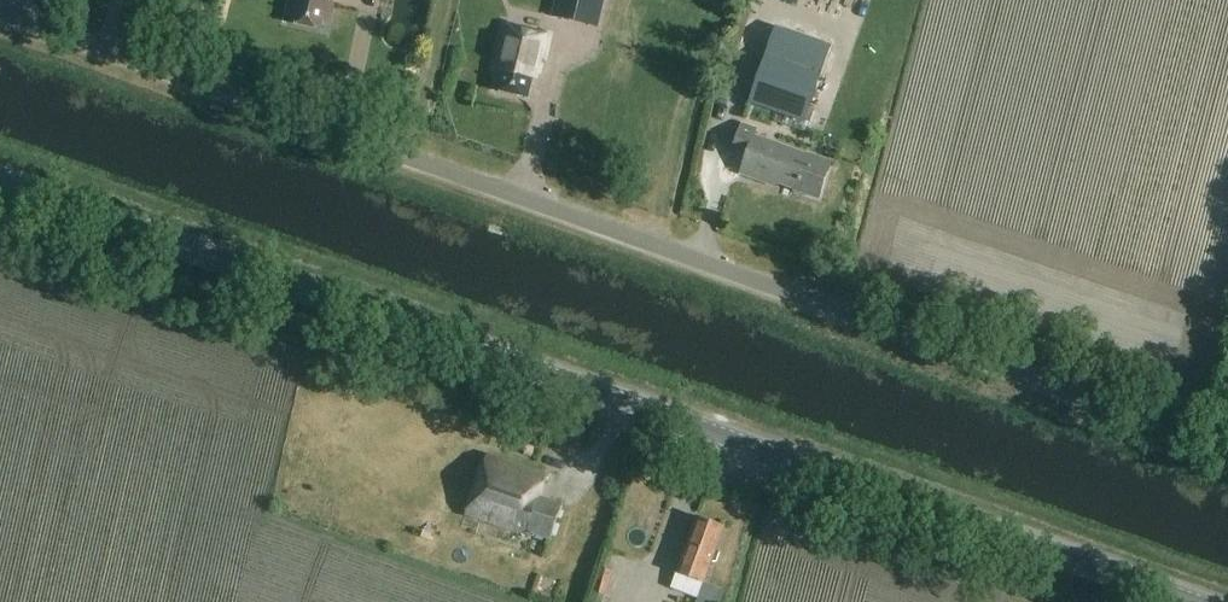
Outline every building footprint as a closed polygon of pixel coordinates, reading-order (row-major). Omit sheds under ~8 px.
[(279,0),(242,0),(241,4),(277,10),(279,0)] [(336,0),(291,0),(286,22),(321,30),(323,20),(331,22),(336,0)] [(599,0),(554,0),(548,25),(552,26),(591,35),(599,0)] [(723,4),(758,11),(760,1),(755,0),(724,0),(723,4)] [(544,61),(550,35),(505,25),(495,72),(498,73),(494,92),(527,99),(536,59),(544,61)] [(765,60),(750,103),(806,123),(822,80),(765,60)] [(821,197),(832,163),(810,156),(755,137),(758,129),(742,124),(733,149),(748,154),(741,174),(768,183),(769,179),(798,189),(821,197)] [(704,164),(700,176),(782,206),(786,194),(704,164)] [(550,538),(563,503),(541,495),(548,475),(488,453),(467,511),(531,534),(532,531),(550,538)] [(717,551),(725,527),(699,518),(679,574),(706,583),(713,562),(718,561),(720,554),(717,551)] [(722,591),(704,585),(699,601),(718,601),(722,591)]
